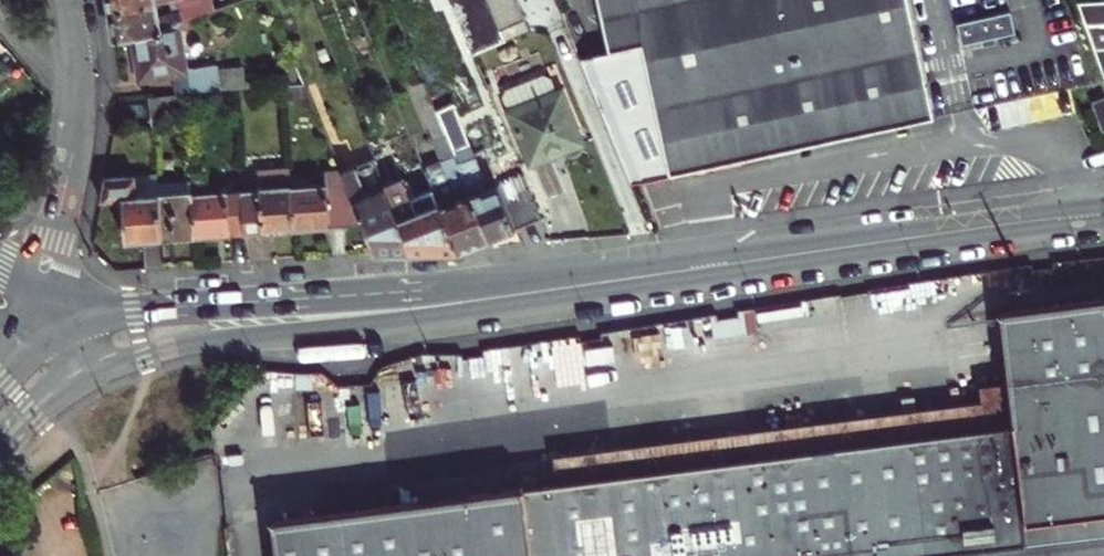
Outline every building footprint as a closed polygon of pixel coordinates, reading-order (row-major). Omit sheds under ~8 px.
[(109,13),(174,1),(174,0),(107,0),(109,13)] [(174,1),(179,23),(212,10),(209,0),(174,0),(174,1)] [(504,42),(486,0),(448,0),(470,55),(504,42)] [(504,42),(528,31),(516,0),(486,0),(504,42)] [(734,159),(931,118),(910,18),(906,0),(597,0),(607,48),(637,40),(646,70),(666,174),(734,159)] [(179,23),(174,1),(109,13),(113,38),(126,36),(161,29),(173,25),(179,23)] [(1076,4),(1102,76),(1103,81),(1103,2),(1076,4)] [(216,65),(183,70),(173,25),(161,29),(126,36),(133,78),(167,73),(172,95),(179,94),(222,91),(216,65)] [(504,89),(501,96),(530,163),(561,151),(566,155),(571,155),(575,153),(578,150),(580,146),(557,92),(553,94),(546,78),(539,75),(504,89)] [(488,239),(436,113),(422,81),(410,86),(432,139),(414,146),(432,188),(458,252),(488,239)] [(172,95),(146,97),(149,118),(181,116),(179,94),(172,95)] [(1100,130),(1103,128),(1103,100),(1103,96),(1089,101),(1100,130)] [(450,107),(436,113),(488,239),(540,218),(522,173),(484,189),(450,107)] [(410,252),(384,190),(382,185),(372,160),(338,172),(360,226),(364,237),(371,253),(410,252)] [(292,231),(289,187),(287,166),(254,169),(255,188),(238,189),(242,234),(292,231)] [(292,231),(360,226),(338,172),(326,172),(327,184),(289,187),(292,231)] [(154,173),(132,175),(134,196),(156,194),(154,173)] [(160,240),(156,194),(134,196),(132,175),(105,177),(102,200),(120,198),(124,242),(160,240)] [(382,185),(384,190),(404,182),(411,197),(417,195),(410,176),(403,179),(402,178),(382,185)] [(404,182),(384,190),(410,252),(458,252),(432,188),(417,195),(411,197),(404,182)] [(191,238),(242,234),(238,189),(188,193),(191,238)] [(160,240),(191,238),(188,193),(187,192),(156,194),(160,240)] [(998,320),(1008,392),(1014,433),(751,469),(748,444),(682,453),(685,478),(666,480),(662,455),(631,460),(634,485),(557,495),(326,524),(268,532),(271,555),(1103,555),(1103,306),(998,320)] [(712,320),(715,336),(751,330),(748,314),(712,320)] [(748,444),(751,469),(1014,433),(1008,392),(978,396),(980,412),(748,444)] [(662,455),(666,480),(685,478),(682,453),(662,455)] [(554,471),(557,495),(634,485),(631,460),(554,471)]
